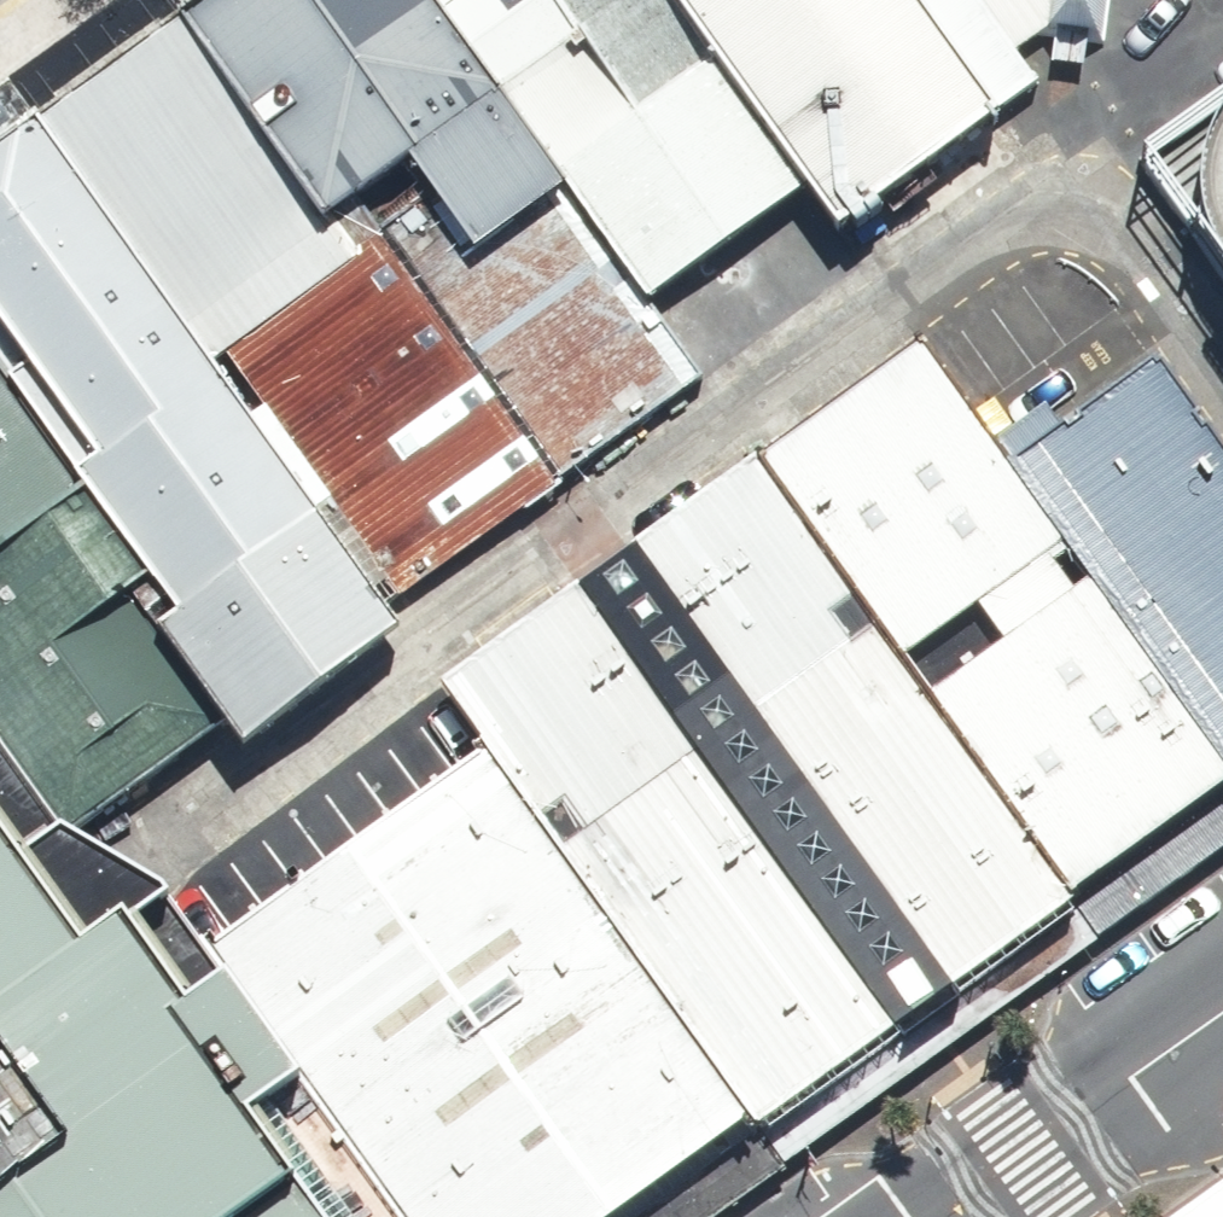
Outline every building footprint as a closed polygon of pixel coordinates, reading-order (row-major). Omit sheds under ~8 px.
[(379,613),(553,497),(358,208),(326,230),(162,0),(137,0),(7,94),(379,613)] [(553,497),(701,385),(649,310),(422,0),(162,0),(326,230),(358,208),(553,497)] [(649,310),(805,193),(668,0),(422,0),(649,310)] [(805,193),(839,236),(990,117),(906,0),(668,0),(805,193)] [(990,117),(1038,84),(1019,54),(1098,0),(906,0),(990,117)] [(236,752),(399,640),(379,613),(7,94),(0,99),(0,378),(177,629),(159,642),(236,752)] [(1143,170),(1222,291),(1222,118),(1143,170)] [(1222,808),(1222,783),(1001,473),(917,355),(754,471),(1072,915),(1222,808)] [(1152,366),(1001,473),(1222,783),(1222,465),(1152,366)] [(63,872),(236,752),(159,642),(177,629),(0,378),(0,782),(63,872)] [(435,697),(485,767),(753,1142),(808,1103),(1072,915),(754,471),(435,697)] [(381,1216),(647,1216),(753,1142),(485,767),(202,968),(381,1216)] [(0,782),(0,1216),(381,1216),(202,968),(163,942),(63,872),(0,782)]
